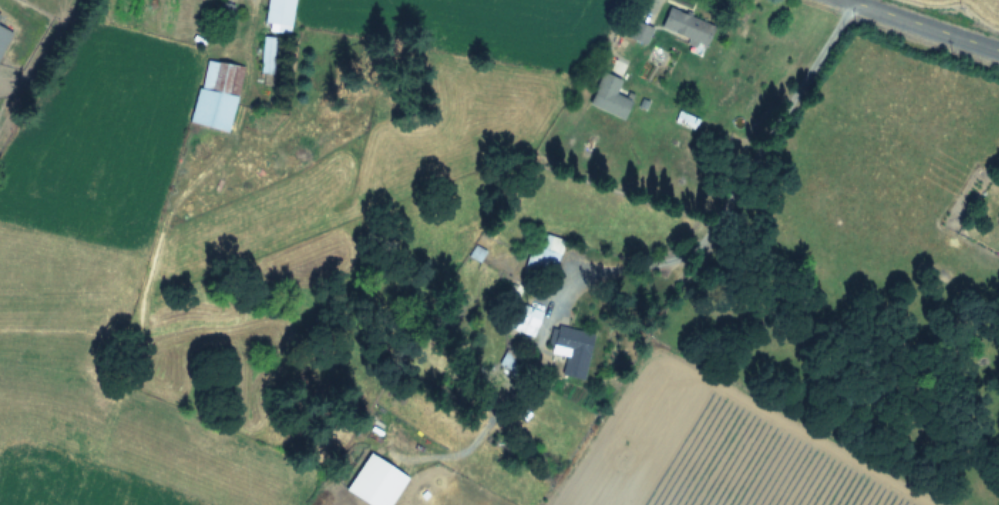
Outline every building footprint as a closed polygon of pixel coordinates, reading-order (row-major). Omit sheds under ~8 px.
[(293,0),(267,0),(263,30),(289,33),(293,0)] [(713,23),(667,6),(658,31),(704,47),(713,23)] [(645,45),(652,28),(633,21),(627,38),(645,45)] [(9,31),(0,27),(0,52),(9,31)] [(191,124),(229,131),(241,66),(203,59),(191,124)] [(674,122),(694,130),(698,120),(678,112),(674,122)] [(525,272),(552,279),(562,240),(535,233),(525,272)] [(467,281),(485,252),(474,245),(456,274),(467,281)] [(525,284),(485,271),(479,290),(515,301),(506,328),(534,337),(545,301),(528,296),(526,305),(519,303),(525,284)] [(582,337),(554,332),(549,361),(577,366),(582,337)] [(499,365),(516,373),(524,356),(507,347),(499,365)]
